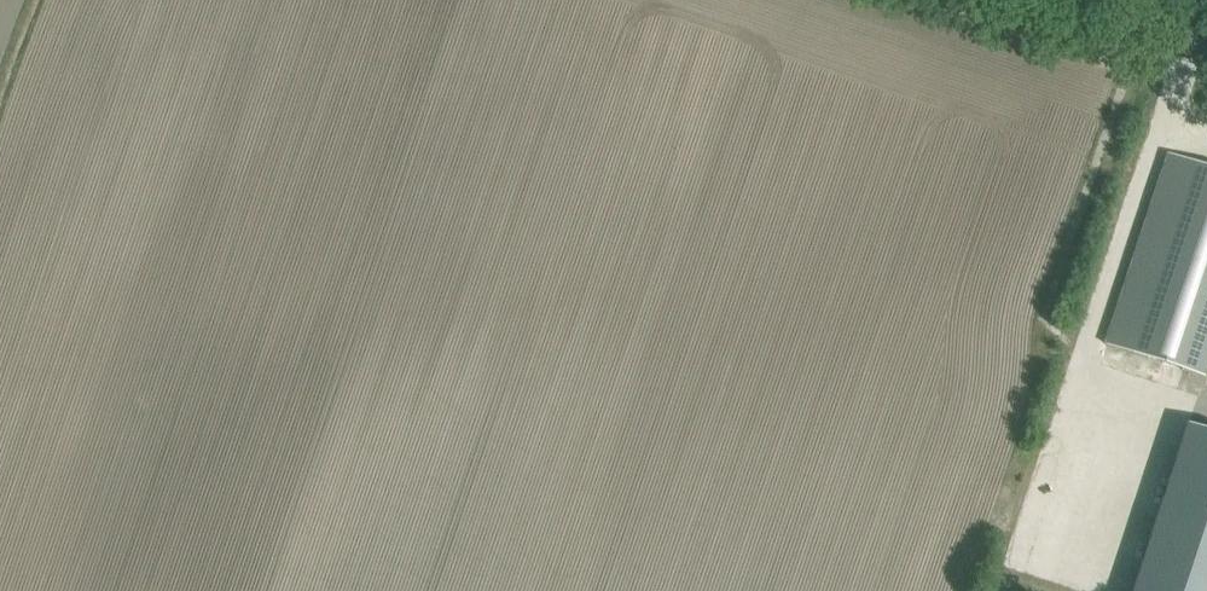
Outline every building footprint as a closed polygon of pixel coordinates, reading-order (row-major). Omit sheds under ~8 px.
[(1164,178),(1109,344),(1205,377),(1206,371),(1206,167),(1171,155),(1164,178)] [(1135,590),(1206,590),(1206,430),(1189,424),(1135,590)]
